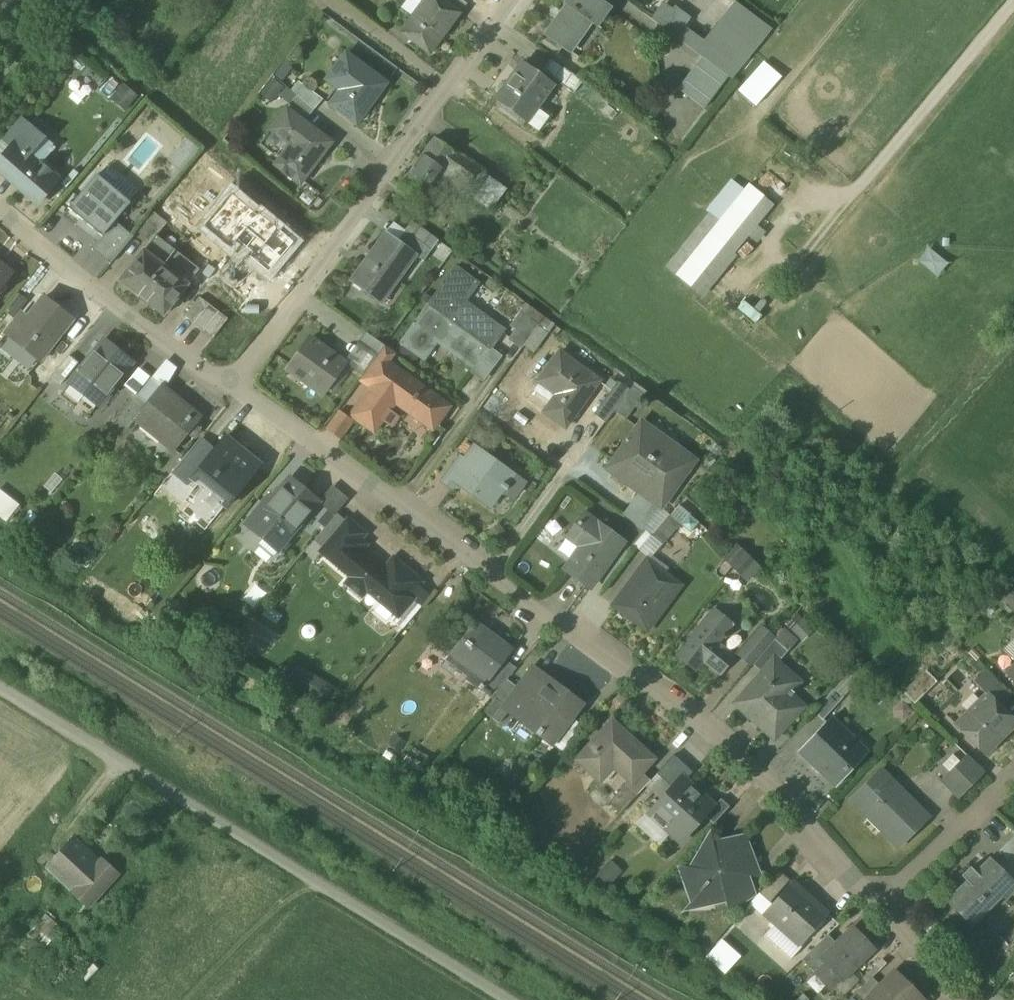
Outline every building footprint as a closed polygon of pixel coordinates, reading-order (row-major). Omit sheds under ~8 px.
[(210,2),(220,11),(229,0),(212,0),(210,2)] [(442,0),(424,0),(400,32),(430,54),(460,13),(442,0)] [(462,0),(442,0),(460,13),(467,4),(462,0)] [(565,3),(567,4),(545,35),(568,52),(591,22),(596,25),(608,9),(595,0),(567,0),(565,3)] [(735,1),(704,41),(712,46),(703,58),(727,76),(731,79),(772,28),(735,1)] [(672,9),(662,2),(650,19),(676,38),(684,26),(690,18),(674,6),(672,9)] [(704,41),(684,26),(676,38),(702,57),(703,58),(712,46),(704,41)] [(387,83),(346,53),(334,70),(348,80),(330,105),(357,124),(387,83)] [(703,58),(702,57),(678,89),(704,108),(727,76),(703,58)] [(765,58),(739,88),(757,104),(783,75),(765,58)] [(583,82),(552,60),(544,71),(574,93),(583,82)] [(523,62),(495,101),(525,122),(553,84),(523,62)] [(114,73),(101,87),(125,108),(137,94),(114,73)] [(299,82),(292,90),(297,95),(314,110),(323,100),(299,82)] [(297,95),(290,104),(307,119),(314,110),(297,95)] [(332,143),(286,108),(273,126),(293,141),(275,165),(301,184),(332,143)] [(20,119),(4,138),(13,146),(30,127),(20,119)] [(30,127),(13,146),(0,161),(0,173),(9,182),(14,177),(42,200),(59,180),(31,156),(45,140),(30,127)] [(434,137),(400,184),(422,200),(445,168),(467,184),(478,169),(443,144),(446,140),(438,134),(435,138),(434,137)] [(478,169),(467,184),(475,190),(486,175),(478,169)] [(82,172),(66,192),(76,201),(93,181),(82,172)] [(98,175),(93,181),(76,201),(69,209),(102,236),(131,202),(98,175)] [(721,221),(677,276),(690,286),(762,195),(750,185),(721,221)] [(471,196),(460,211),(469,218),(480,202),(471,196)] [(154,212),(138,232),(150,242),(155,236),(156,236),(167,223),(154,212)] [(292,243),(257,214),(234,240),(250,253),(247,257),(267,274),(292,243)] [(714,216),(671,271),(677,276),(721,221),(714,216)] [(386,233),(352,281),(381,302),(382,302),(379,300),(394,281),(396,282),(416,255),(400,243),(386,233)] [(432,250),(408,233),(400,243),(416,255),(424,261),(432,250)] [(156,236),(155,236),(150,242),(120,281),(164,315),(195,276),(200,270),(199,269),(156,236)] [(208,258),(199,269),(200,270),(195,276),(208,286),(222,269),(208,258)] [(13,274),(0,264),(0,291),(13,274)] [(456,268),(429,306),(490,350),(504,331),(464,301),(477,283),(456,268)] [(19,294),(5,312),(14,319),(28,301),(19,294)] [(45,297),(23,325),(17,320),(6,335),(40,362),(74,319),(45,297)] [(228,319),(200,297),(185,316),(214,338),(228,319)] [(490,350),(429,306),(401,344),(422,359),(436,340),(475,369),(476,369),(490,350)] [(537,327),(521,314),(513,326),(518,329),(510,340),(522,348),(523,346),(537,327)] [(74,319),(62,338),(70,343),(82,324),(74,319)] [(537,327),(523,346),(534,353),(548,334),(537,327)] [(385,346),(366,332),(357,344),(377,358),(385,346)] [(345,363),(311,338),(291,365),(312,381),(310,384),(323,394),(345,363)] [(104,341),(71,383),(86,395),(89,391),(102,401),(133,363),(104,341)] [(377,358),(363,377),(373,384),(388,363),(395,353),(385,346),(377,358)] [(501,357),(490,350),(476,369),(475,369),(473,373),(484,381),(501,357)] [(559,353),(539,381),(557,395),(545,412),(565,427),(598,381),(559,353)] [(70,356),(52,378),(61,385),(79,363),(70,356)] [(178,368),(167,359),(152,378),(161,386),(165,389),(178,368)] [(373,384),(350,416),(373,433),(398,399),(435,426),(449,407),(388,363),(373,384)] [(152,378),(138,396),(147,404),(161,386),(152,378)] [(619,382),(595,414),(607,423),(615,411),(630,390),(619,382)] [(147,404),(135,418),(175,451),(202,418),(165,389),(161,386),(147,404)] [(630,390),(615,411),(626,419),(643,395),(632,387),(630,390)] [(626,419),(615,411),(607,423),(618,431),(626,419)] [(694,462),(642,424),(609,469),(662,507),(694,462)] [(259,465),(227,439),(228,438),(227,437),(204,465),(192,480),(192,481),(194,482),(199,475),(229,500),(224,506),(226,508),(261,465),(260,463),(259,465)] [(509,474),(472,447),(459,465),(455,462),(442,481),(453,489),(457,483),(491,507),(504,488),(506,489),(508,487),(502,483),(509,474)] [(189,452),(172,473),(187,486),(192,481),(192,480),(204,465),(189,452)] [(269,505),(268,505),(250,526),(279,550),(319,502),(291,479),(269,505)] [(21,502),(0,486),(0,514),(7,519),(21,502)] [(623,544),(585,515),(573,531),(585,540),(564,569),(590,587),(623,544)] [(669,516),(653,538),(663,546),(680,524),(669,516)] [(364,535),(347,521),(336,534),(359,553),(366,545),(360,540),(364,535)] [(359,553),(336,534),(321,551),(352,577),(347,583),(393,621),(413,598),(411,596),(382,572),(359,553)] [(735,545),(722,559),(732,569),(744,554),(735,545)] [(761,569),(744,554),(732,569),(748,583),(761,569)] [(422,582),(394,558),(382,572),(411,596),(422,582)] [(680,587),(646,561),(613,605),(647,631),(680,587)] [(709,617),(678,655),(697,670),(703,662),(719,676),(734,657),(718,644),(723,638),(725,640),(729,635),(727,633),(728,632),(709,617)] [(475,623),(452,654),(473,670),(476,666),(491,677),(496,670),(510,652),(491,637),(492,636),(475,623)] [(761,630),(739,655),(751,666),(773,640),(761,630)] [(789,653),(774,641),(752,666),(762,675),(773,661),(778,666),(789,653)] [(778,666),(773,661),(762,675),(735,706),(775,739),(802,707),(781,689),(791,677),(778,666)] [(915,701),(938,679),(926,667),(903,689),(915,701)] [(548,681),(532,669),(504,706),(520,718),(548,681)] [(491,677),(481,690),(491,698),(508,679),(496,670),(491,677)] [(1010,696),(985,671),(974,682),(986,695),(987,694),(1000,707),(1010,696)] [(567,694),(549,680),(520,718),(520,719),(552,744),(583,704),(568,693),(567,694)] [(843,699),(833,690),(814,712),(823,721),(843,699)] [(968,713),(968,714),(957,726),(986,754),(1013,726),(1013,724),(999,709),(1000,707),(987,694),(986,695),(968,713)] [(853,742),(829,720),(799,752),(834,785),(859,758),(848,748),(853,742)] [(612,721),(577,760),(596,777),(609,762),(631,782),(653,758),(612,721)] [(967,755),(941,781),(959,798),(984,771),(967,755)] [(674,756),(657,774),(672,788),(681,777),(685,780),(692,772),(674,756)] [(929,817),(880,771),(851,802),(900,848),(929,817)] [(672,788),(649,813),(681,842),(714,806),(685,780),(681,777),(672,788)] [(639,795),(626,784),(609,803),(621,814),(639,795)] [(1006,843),(1009,846),(1000,855),(1013,869),(1013,835),(1006,843)] [(99,862),(74,839),(49,867),(74,890),(73,892),(89,906),(118,874),(102,860),(99,862)] [(747,841),(713,843),(691,868),(692,901),(694,903),(695,902),(694,891),(700,891),(702,892),(700,893),(703,896),(706,893),(704,891),(705,890),(712,896),(712,901),(726,900),(733,892),(732,891),(740,883),(741,884),(748,876),(748,864),(752,859),(747,855),(747,841)] [(950,899),(975,924),(1002,897),(1006,900),(1013,892),(1013,884),(990,860),(950,899)] [(779,871),(759,893),(770,903),(790,880),(779,871)] [(794,884),(766,915),(799,945),(827,914),(794,884)] [(63,929),(46,914),(18,947),(25,954),(35,944),(43,951),(63,929)] [(836,944),(821,959),(827,965),(816,975),(831,991),(873,950),(853,928),(836,944)] [(828,935),(802,960),(816,975),(827,965),(821,959),(836,944),(828,935)] [(866,999),(898,999),(910,987),(894,972),(880,986),(866,999)] [(849,999),(866,999),(880,986),(872,977),(849,999)] [(898,999),(923,999),(910,988),(910,987),(898,999)]
